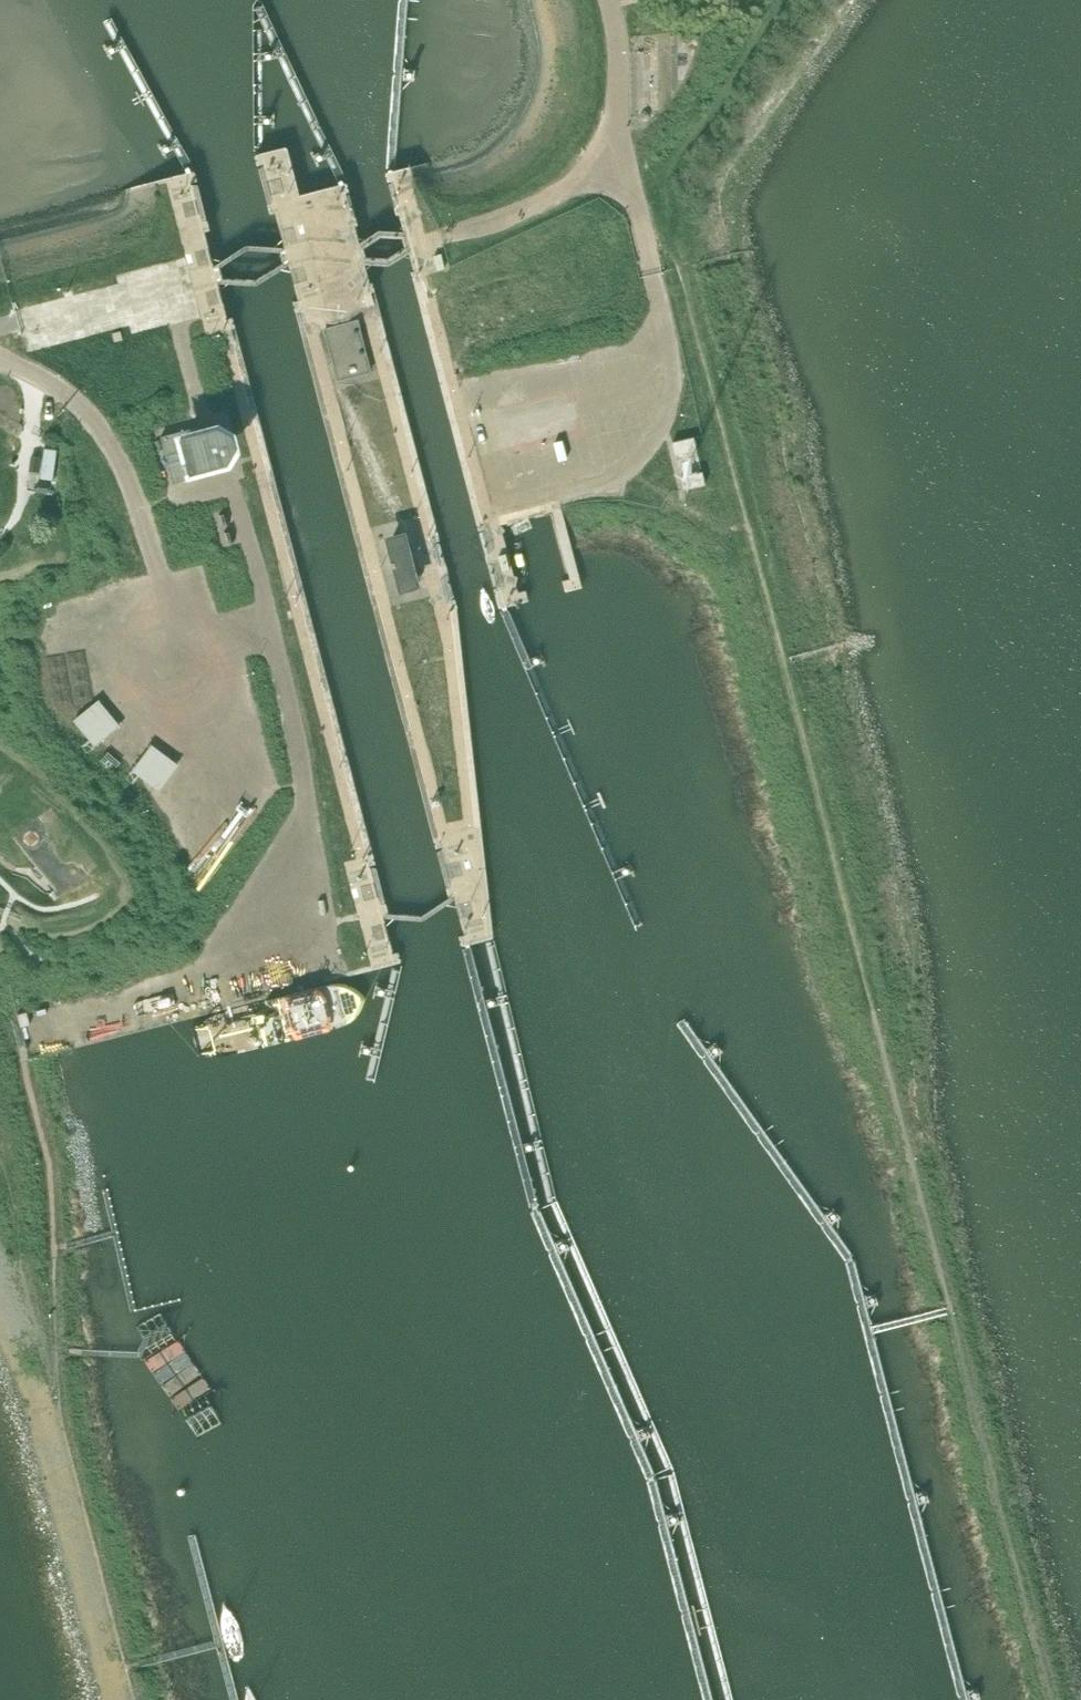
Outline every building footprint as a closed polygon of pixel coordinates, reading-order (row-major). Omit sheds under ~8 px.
[(445,269),(441,254),(434,256),(438,271),(445,269)] [(339,379),(372,370),(359,320),(326,329),(339,379)] [(199,480),(243,468),(252,451),(247,433),(232,426),(198,435),(196,426),(160,436),(172,483),(198,476),(199,480)] [(696,449),(693,436),(671,441),(674,454),(696,449)] [(44,447),(40,478),(53,479),(57,449),(44,447)] [(704,483),(701,470),(679,475),(683,489),(704,483)] [(10,490),(0,480),(0,500),(10,490)] [(48,482),(38,480),(37,492),(47,493),(48,482)] [(419,578),(420,576),(420,574),(420,572),(416,559),(412,560),(407,545),(407,543),(406,542),(404,540),(402,540),(400,540),(399,534),(392,536),(394,542),(392,543),(391,544),(390,545),(390,546),(390,548),(390,549),(393,561),(391,562),(393,567),(394,567),(398,579),(399,581),(400,582),(401,583),(402,583),(404,583),(405,583),(406,589),(413,587),(412,586),(414,585),(416,584),(417,583),(419,580),(419,578)] [(506,555),(499,557),(503,572),(510,570),(506,555)] [(102,695),(75,716),(96,743),(123,723),(102,695)] [(161,788),(182,762),(153,740),(133,766),(161,788)]
